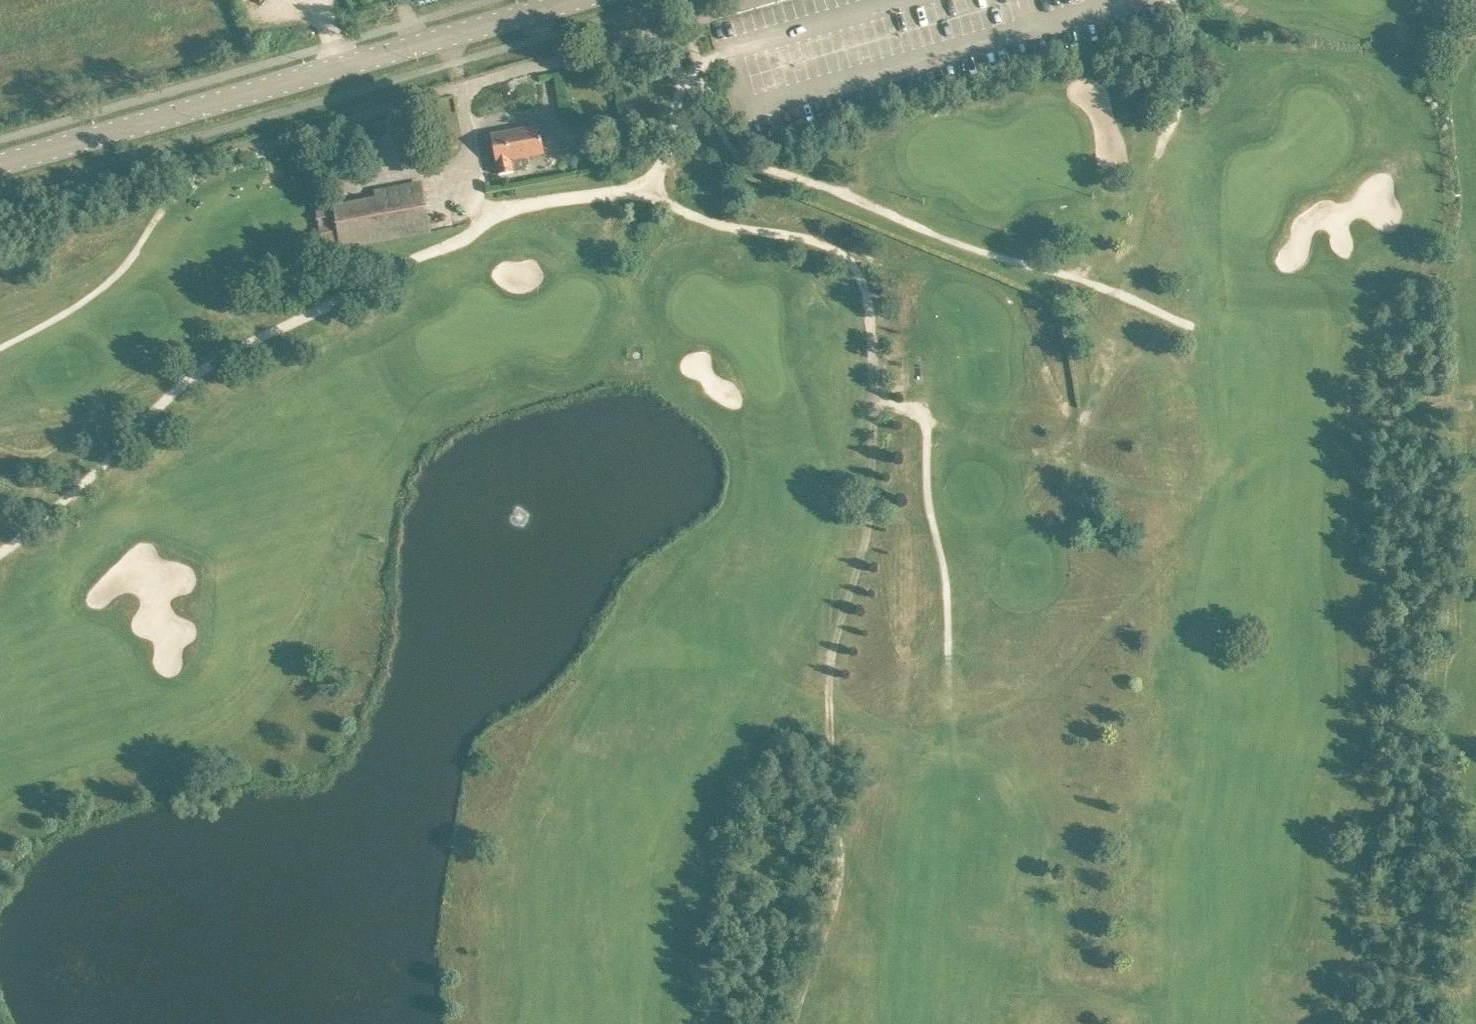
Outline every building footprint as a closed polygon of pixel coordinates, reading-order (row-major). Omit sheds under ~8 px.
[(544,154),(539,127),(491,135),(496,163),(498,175),(513,172),(511,160),(544,154)] [(342,246),(384,239),(429,231),(421,184),(376,192),(377,199),(335,207),(342,246)] [(337,225),(325,227),(327,239),(339,237),(337,225)]
